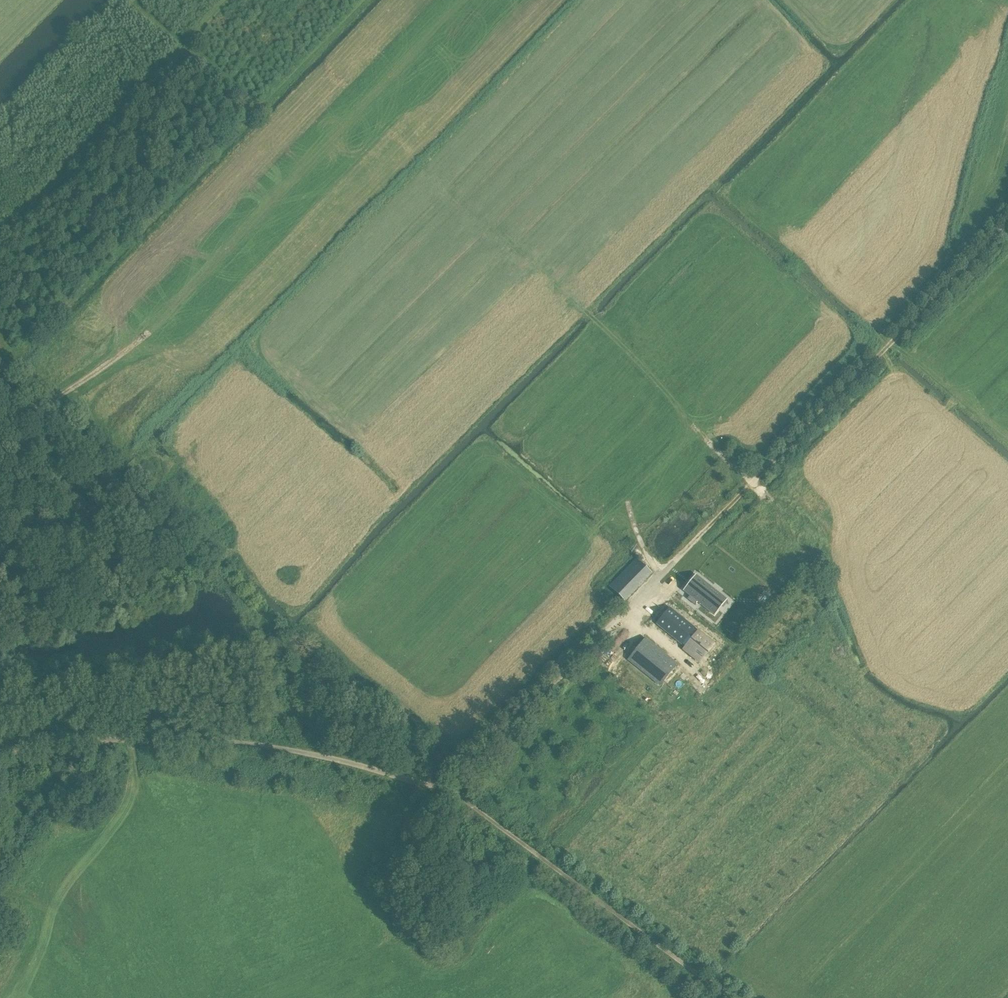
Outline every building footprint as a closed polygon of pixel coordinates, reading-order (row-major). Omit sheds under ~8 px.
[(625,601),(651,573),(636,558),(603,592),(612,600),(618,595),(625,601)] [(714,615),(725,601),(727,599),(695,575),(683,590),(714,615)] [(694,628),(670,608),(656,624),(687,649),(687,648),(698,656),(710,642),(701,635),(704,631),(697,625),(694,628)] [(660,686),(673,668),(677,664),(645,638),(628,660),(660,686)]
